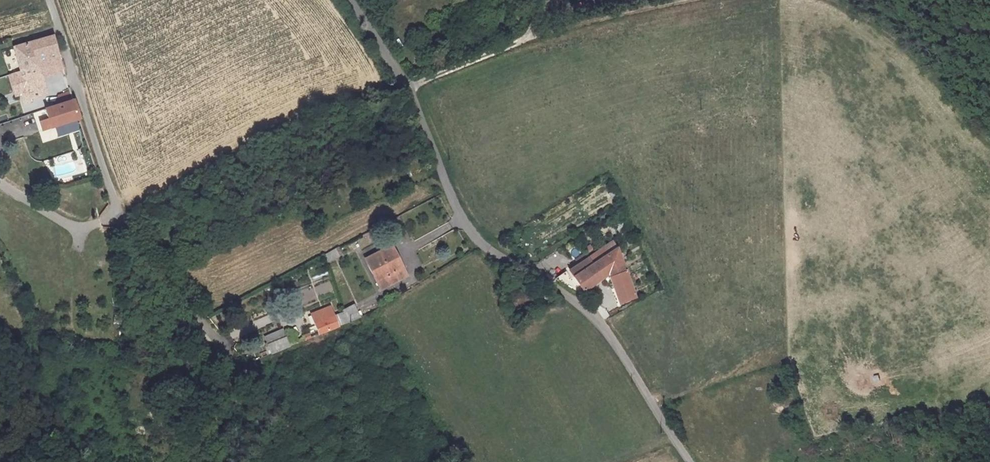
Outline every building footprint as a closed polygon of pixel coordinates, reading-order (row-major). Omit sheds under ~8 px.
[(19,90),(22,100),(28,99),(27,95),(42,90),(44,89),(36,63),(58,56),(50,32),(11,44),(24,88),(19,90)] [(46,115),(38,118),(41,127),(77,116),(73,102),(72,97),(43,106),(46,115)] [(558,279),(575,288),(586,281),(589,285),(608,273),(619,305),(634,299),(613,241),(558,279)] [(339,246),(322,254),(325,263),(343,254),(339,246)] [(393,246),(368,259),(383,288),(408,275),(393,246)] [(355,305),(342,310),(344,315),(347,322),(360,317),(355,305)] [(311,315),(320,334),(347,322),(344,315),(336,318),(331,306),(311,315)] [(271,354),(291,348),(285,330),(265,336),(271,354)]
